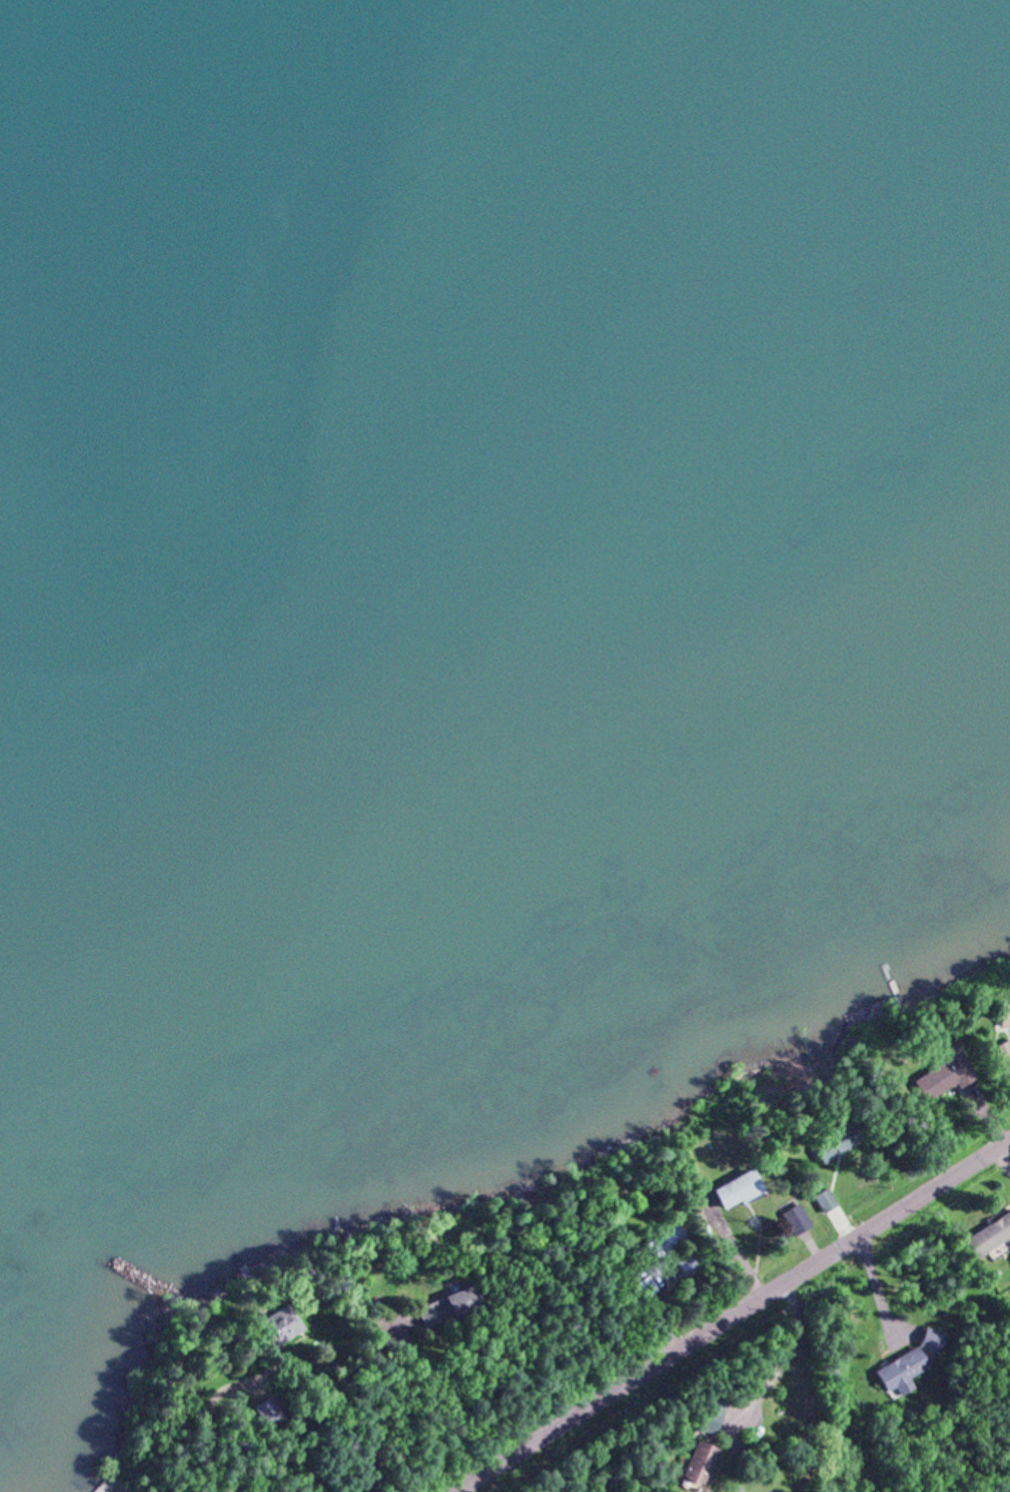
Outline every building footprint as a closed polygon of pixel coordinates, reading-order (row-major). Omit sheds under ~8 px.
[(998,1001),(1009,1000),(1009,1026),(1000,1027),(998,1001)] [(1009,1038),(1009,1040),(1009,1067),(1000,1072),(988,1049),(1009,1038)] [(944,1064),(939,1053),(957,1045),(971,1076),(923,1099),(913,1078),(944,1064)] [(824,1161),(812,1144),(850,1119),(861,1137),(824,1161)] [(762,1188),(724,1209),(713,1190),(751,1169),(762,1188)] [(811,1196),(823,1186),(836,1203),(824,1213),(811,1196)] [(794,1234),(780,1213),(795,1203),(809,1224),(794,1234)] [(965,1238),(1009,1210),(1009,1235),(976,1256),(965,1238)] [(648,1243),(674,1222),(684,1235),(658,1255),(648,1243)] [(696,1261),(698,1260),(701,1267),(686,1274),(678,1257),(692,1251),(696,1261)] [(663,1285),(648,1295),(640,1283),(655,1273),(663,1285)] [(426,1325),(418,1306),(468,1285),(476,1305),(426,1325)] [(287,1302),(304,1328),(275,1347),(258,1320),(287,1302)] [(935,1351),(918,1345),(924,1327),(942,1334),(935,1351)] [(898,1394),(895,1387),(887,1391),(875,1369),(917,1347),(927,1366),(907,1376),(912,1386),(898,1394)] [(272,1394),(284,1416),(266,1426),(254,1404),(272,1394)] [(713,1433),(698,1427),(711,1394),(727,1401),(713,1433)] [(680,1474),(697,1439),(715,1448),(699,1483),(680,1474)]
